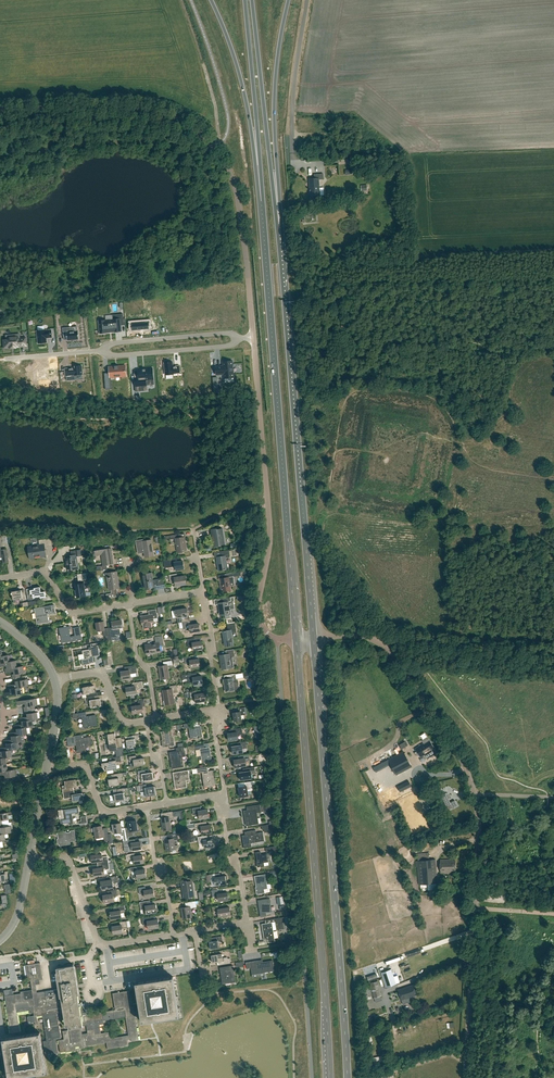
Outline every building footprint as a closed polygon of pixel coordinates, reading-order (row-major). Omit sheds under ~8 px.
[(306,137),(321,137),(321,125),(317,126),(317,134),(306,134),(306,137)] [(315,179),(309,179),(310,185),(311,185),(311,188),(310,188),(310,196),(315,195),(315,198),(315,201),(320,200),(320,198),(320,195),(324,195),(323,187),(319,188),(319,180),(324,179),(323,174),(314,175),(315,179)] [(200,310),(192,311),(193,325),(202,324),(200,310)] [(173,313),(158,314),(159,324),(174,322),(173,313)] [(106,320),(98,320),(100,333),(107,333),(107,332),(114,331),(114,332),(122,331),(121,319),(124,319),(123,314),(113,315),(113,319),(113,320),(106,321),(106,320)] [(148,322),(136,323),(131,323),(132,331),(149,329),(149,325),(148,322)] [(71,327),(63,328),(63,335),(67,335),(67,341),(68,341),(68,340),(79,339),(79,340),(78,331),(77,327),(71,327)] [(46,330),(37,331),(38,343),(47,342),(46,337),(48,337),(48,338),(52,337),(51,330),(46,331),(46,330)] [(8,340),(3,340),(4,347),(10,347),(10,348),(17,347),(17,346),(25,345),(25,338),(17,339),(17,335),(8,336),(8,340)] [(223,366),(216,366),(216,375),(224,374),(224,378),(234,377),(233,361),(223,362),(223,366)] [(168,362),(164,363),(165,375),(174,374),(174,373),(180,373),(180,366),(173,366),(173,362),(169,362),(168,362)] [(197,368),(193,368),(194,375),(198,375),(198,378),(208,378),(207,363),(197,364),(197,368)] [(73,368),(65,369),(66,376),(67,376),(67,380),(76,380),(76,375),(83,375),(82,365),(75,366),(75,368),(73,368)] [(114,367),(110,367),(110,377),(115,377),(120,376),(126,376),(126,371),(125,366),(119,366),(119,365),(118,365),(118,366),(115,366),(114,366),(114,367)] [(136,386),(135,386),(135,392),(147,391),(147,390),(144,391),(143,386),(147,386),(147,385),(146,379),(153,378),(153,368),(146,369),(146,370),(145,369),(145,370),(143,370),(143,369),(143,370),(138,370),(139,378),(135,378),(136,386)] [(217,377),(213,378),(214,392),(214,393),(223,392),(223,391),(222,388),(218,388),(217,377)] [(214,546),(224,544),(221,529),(212,530),(214,546)] [(184,537),(179,538),(178,534),(165,536),(166,540),(175,538),(177,551),(178,553),(183,552),(182,551),(187,550),(184,537)] [(40,545),(28,547),(30,559),(46,556),(44,547),(51,546),(50,538),(39,540),(40,545)] [(146,540),(146,539),(139,540),(140,549),(144,548),(145,557),(154,556),(151,540),(146,540)] [(2,559),(2,563),(8,562),(6,549),(0,550),(0,547),(0,559),(2,559)] [(114,564),(111,548),(95,551),(95,556),(101,555),(103,565),(100,566),(101,570),(107,569),(106,565),(114,564)] [(78,569),(76,557),(81,556),(80,550),(71,551),(71,555),(70,555),(70,557),(65,558),(67,569),(72,569),(72,570),(78,569)] [(218,570),(227,569),(226,557),(230,557),(229,550),(220,551),(221,556),(216,557),(218,570)] [(169,560),(163,561),(165,568),(175,566),(175,569),(175,571),(184,569),(184,568),(183,561),(175,562),(175,559),(169,560)] [(119,596),(117,588),(120,588),(117,572),(115,573),(115,571),(106,573),(107,578),(110,578),(111,581),(109,582),(111,590),(113,589),(113,593),(106,594),(107,598),(119,596)] [(153,580),(152,573),(152,572),(146,573),(146,574),(143,575),(145,590),(149,589),(149,588),(154,587),(153,583),(158,583),(159,589),(165,588),(163,578),(153,580)] [(77,598),(86,596),(85,586),(88,586),(86,573),(79,574),(81,583),(75,584),(77,598)] [(225,578),(220,579),(222,591),(231,590),(230,586),(234,585),(233,577),(232,577),(232,573),(224,575),(225,578)] [(177,577),(177,574),(169,575),(170,581),(175,581),(176,586),(186,584),(185,576),(177,577)] [(41,592),(40,587),(31,588),(31,590),(30,590),(31,594),(27,595),(28,600),(33,599),(33,597),(40,596),(40,598),(46,597),(45,591),(41,592)] [(22,596),(21,590),(11,592),(13,600),(20,599),(20,600),(26,599),(25,595),(22,596)] [(220,616),(224,615),(225,618),(226,619),(230,618),(230,617),(230,614),(229,609),(235,609),(233,601),(235,601),(234,597),(230,597),(221,599),(222,603),(218,604),(219,612),(219,613),(219,615),(220,616)] [(47,617),(47,614),(55,613),(54,605),(34,608),(37,624),(49,622),(48,616),(47,617)] [(182,622),(190,621),(189,616),(188,616),(187,608),(175,610),(176,610),(172,611),(173,618),(177,617),(177,618),(184,616),(185,618),(181,619),(182,622)] [(152,627),(151,623),(154,622),(153,619),(158,618),(156,609),(149,611),(149,615),(140,616),(142,624),(143,624),(144,628),(152,627)] [(113,627),(109,628),(111,641),(121,639),(118,639),(117,634),(119,633),(119,628),(120,628),(123,627),(122,620),(112,622),(113,627)] [(190,621),(182,622),(183,629),(189,628),(190,632),(200,631),(199,623),(190,625),(190,621)] [(111,641),(109,628),(104,629),(103,622),(96,623),(97,632),(103,631),(103,636),(105,636),(106,641),(111,641)] [(70,637),(69,629),(70,629),(70,626),(59,628),(61,643),(82,640),(80,627),(74,628),(75,636),(70,637)] [(225,647),(233,645),(231,633),(236,633),(235,626),(229,627),(229,630),(222,631),(225,647)] [(152,654),(161,652),(160,646),(164,645),(162,636),(155,637),(156,643),(145,645),(146,653),(152,652),(152,654)] [(194,638),(187,639),(188,647),(193,646),(193,650),(203,649),(201,641),(195,642),(194,638)] [(83,659),(82,660),(82,664),(84,664),(90,663),(90,662),(94,662),(93,656),(95,656),(94,654),(99,653),(98,648),(101,648),(102,648),(101,643),(101,642),(90,644),(91,647),(88,647),(89,649),(82,650),(82,654),(84,654),(84,659),(83,659)] [(222,669),(231,668),(233,667),(232,657),(235,657),(234,649),(226,651),(226,655),(220,656),(222,669)] [(9,661),(8,655),(2,656),(0,656),(0,667),(4,666),(4,665),(3,662),(9,661)] [(191,660),(191,656),(184,657),(185,664),(190,663),(191,668),(200,666),(199,659),(191,660)] [(10,668),(16,667),(15,660),(9,661),(3,662),(4,665),(5,665),(6,668),(4,669),(5,672),(11,671),(10,668)] [(161,679),(169,678),(168,665),(172,664),(172,661),(164,662),(164,665),(159,666),(161,679)] [(136,665),(127,666),(128,671),(121,672),(121,671),(119,672),(120,677),(122,676),(122,679),(131,678),(131,677),(137,676),(136,673),(137,673),(136,665)] [(12,678),(19,677),(19,673),(23,673),(22,666),(16,667),(10,668),(11,671),(12,671),(13,674),(12,674),(12,678)] [(246,673),(244,673),(245,679),(253,678),(252,671),(246,672),(246,673)] [(195,677),(194,673),(182,675),(183,682),(193,680),(193,685),(194,685),(194,687),(203,685),(202,683),(203,683),(202,676),(195,677)] [(230,679),(224,680),(226,691),(234,690),(239,689),(238,681),(236,681),(235,674),(229,675),(230,679)] [(14,688),(22,687),(26,686),(25,679),(20,680),(19,677),(12,678),(13,682),(14,682),(15,685),(13,685),(14,688)] [(127,695),(136,693),(136,689),(143,688),(142,682),(133,683),(133,686),(126,688),(127,695)] [(14,688),(13,685),(13,684),(7,685),(8,689),(9,689),(9,692),(8,692),(2,693),(3,697),(23,693),(22,687),(14,688)] [(86,697),(95,696),(97,696),(96,692),(95,693),(94,685),(82,687),(84,695),(86,694),(86,697)] [(165,705),(175,703),(173,693),(178,692),(177,685),(170,686),(170,689),(163,690),(165,705)] [(196,690),(189,692),(190,699),(195,698),(196,702),(206,701),(204,693),(197,694),(196,690)] [(95,696),(86,697),(85,698),(86,701),(85,701),(86,704),(90,704),(91,708),(103,706),(103,701),(101,702),(100,699),(95,699),(95,696)] [(34,698),(16,701),(17,705),(23,704),(23,703),(24,703),(25,707),(23,707),(24,710),(31,709),(34,709),(34,705),(35,705),(37,705),(36,698),(34,698)] [(133,714),(142,712),(141,707),(145,706),(144,699),(138,700),(138,705),(131,706),(133,714)] [(245,714),(244,708),(238,709),(239,712),(233,713),(234,721),(241,720),(240,714),(242,714),(242,715),(245,714)] [(31,709),(24,710),(24,714),(26,714),(26,717),(25,717),(25,721),(31,720),(37,719),(36,712),(35,712),(34,709),(31,709)] [(87,716),(86,712),(77,713),(77,718),(82,718),(82,722),(83,722),(84,727),(96,726),(95,715),(87,716)] [(25,717),(19,718),(19,721),(19,722),(21,722),(21,725),(20,725),(20,728),(26,727),(32,726),(31,720),(25,721),(25,717)] [(193,727),(193,723),(183,724),(184,728),(188,728),(189,734),(190,739),(198,738),(199,739),(200,738),(200,737),(203,737),(201,726),(193,727)] [(20,724),(13,725),(14,729),(15,729),(16,732),(15,733),(15,736),(21,735),(23,734),(27,734),(26,727),(20,728),(20,725),(20,724)] [(168,731),(161,732),(163,742),(162,742),(163,747),(166,747),(167,747),(167,746),(174,745),(172,730),(177,730),(176,725),(167,727),(168,731)] [(229,741),(238,739),(237,735),(243,734),(242,728),(236,729),(236,732),(228,733),(229,741)] [(14,732),(8,733),(9,737),(10,737),(11,740),(9,740),(10,743),(15,742),(18,742),(22,741),(24,741),(23,734),(21,735),(15,736),(15,733),(14,732)] [(122,744),(121,737),(115,738),(114,733),(107,734),(110,751),(117,749),(117,745),(118,748),(122,747),(122,744)] [(70,737),(70,740),(71,746),(76,746),(77,753),(86,751),(85,747),(92,745),(91,736),(84,737),(84,734),(70,737)] [(128,740),(127,736),(121,737),(122,744),(126,743),(127,751),(136,750),(134,739),(128,740)] [(423,743),(415,748),(420,757),(426,753),(428,752),(432,749),(431,749),(434,747),(430,740),(428,737),(422,741),(423,743)] [(9,739),(3,740),(4,744),(5,744),(6,747),(4,748),(5,751),(10,750),(16,749),(19,748),(18,742),(15,742),(10,743),(9,740),(9,739)] [(237,746),(232,747),(233,754),(243,753),(242,749),(246,748),(245,745),(247,744),(246,741),(237,743),(237,746)] [(201,756),(202,763),(211,761),(209,747),(204,748),(203,744),(194,745),(195,750),(196,756),(201,756)] [(4,748),(4,747),(0,748),(0,753),(0,755),(0,758),(5,757),(11,756),(10,750),(5,751),(4,748)] [(172,769),(183,767),(182,757),(185,756),(184,747),(176,748),(176,751),(169,753),(172,769)] [(396,775),(411,767),(403,751),(388,760),(396,775)] [(235,767),(246,766),(245,761),(249,760),(248,754),(240,756),(241,759),(234,760),(235,767)] [(137,759),(136,755),(129,756),(129,760),(133,760),(133,763),(130,763),(130,767),(145,765),(144,758),(137,759)] [(105,762),(101,763),(102,767),(105,767),(106,771),(117,769),(117,765),(119,765),(118,762),(121,761),(120,756),(112,757),(113,760),(109,761),(109,762),(105,762)] [(205,771),(204,767),(197,769),(198,773),(202,772),(204,788),(215,786),(214,778),(213,778),(212,770),(205,771)] [(240,780),(252,778),(251,774),(255,773),(254,767),(246,768),(246,771),(239,773),(240,780)] [(7,770),(2,771),(2,774),(3,774),(4,777),(3,778),(3,781),(10,780),(10,777),(15,776),(17,776),(16,769),(13,769),(7,770)] [(145,773),(145,770),(137,771),(138,775),(141,774),(142,777),(139,778),(139,782),(153,779),(152,772),(145,773)] [(175,789),(187,787),(185,777),(189,777),(188,770),(180,772),(180,775),(173,777),(175,789)] [(109,787),(120,785),(119,781),(123,780),(122,773),(115,774),(116,778),(108,779),(109,787)] [(63,792),(74,790),(73,787),(76,787),(75,779),(64,781),(65,785),(62,786),(63,792)] [(240,797),(248,795),(247,790),(252,789),(251,781),(244,782),(245,786),(238,787),(240,797)] [(411,781),(401,785),(403,790),(413,787),(411,781)] [(147,787),(146,784),(139,785),(140,791),(145,790),(146,797),(156,795),(155,786),(147,787)] [(115,801),(125,800),(124,797),(129,796),(128,787),(120,788),(121,793),(114,794),(115,801)] [(74,790),(63,792),(64,798),(72,797),(73,801),(83,800),(82,792),(74,794),(74,790)] [(446,793),(441,795),(448,810),(457,806),(455,800),(450,802),(446,793)] [(260,805),(260,808),(244,811),(246,825),(258,823),(256,813),(267,811),(268,814),(271,814),(270,804),(260,805)] [(201,810),(200,807),(192,808),(193,815),(199,814),(199,819),(209,817),(208,809),(201,810)] [(79,813),(78,808),(62,810),(62,809),(58,810),(59,819),(60,819),(61,824),(68,823),(69,825),(73,824),(72,814),(75,813),(75,814),(79,813)] [(163,831),(171,829),(169,819),(174,818),(172,811),(166,812),(167,817),(161,818),(163,831)] [(78,824),(87,823),(87,820),(86,816),(81,817),(81,820),(78,821),(78,824)] [(125,828),(126,837),(133,836),(132,831),(137,830),(136,820),(128,822),(129,827),(125,828)] [(207,821),(195,823),(196,830),(198,830),(199,834),(212,832),(210,825),(207,825),(207,821)] [(4,833),(10,832),(13,832),(12,825),(11,825),(11,822),(8,822),(0,824),(0,834),(4,833)] [(127,840),(126,837),(125,828),(121,828),(120,823),(112,824),(114,833),(118,833),(118,835),(120,836),(122,836),(123,841),(127,840)] [(102,830),(102,826),(94,827),(96,838),(104,836),(105,841),(109,840),(108,833),(104,834),(103,830),(102,830)] [(76,840),(74,830),(70,831),(70,833),(66,834),(66,832),(57,833),(59,841),(59,840),(60,846),(70,844),(70,841),(76,840)] [(256,833),(256,830),(247,831),(247,835),(242,836),(244,848),(252,846),(251,843),(264,841),(263,832),(256,833)] [(175,852),(175,849),(174,840),(178,839),(181,839),(180,832),(166,834),(167,839),(164,840),(166,851),(172,850),(172,852),(175,852)] [(208,839),(207,836),(198,837),(199,844),(204,843),(205,848),(214,846),(213,839),(208,839)] [(126,841),(123,841),(124,847),(127,847),(128,852),(133,851),(133,850),(141,849),(140,842),(135,842),(135,839),(132,840),(129,840),(127,841),(126,841)] [(257,861),(258,867),(264,866),(264,862),(271,861),(270,853),(261,855),(260,851),(256,852),(257,861)] [(136,856),(135,853),(125,855),(126,860),(134,859),(134,864),(144,862),(142,855),(136,856)] [(102,854),(91,856),(92,863),(97,862),(98,865),(109,863),(108,856),(102,857),(102,854)] [(451,860),(451,859),(440,860),(440,873),(456,872),(455,860),(451,860)] [(435,860),(418,861),(416,861),(416,867),(418,867),(419,885),(420,885),(421,890),(427,889),(427,884),(437,883),(435,860)] [(109,863),(98,865),(98,868),(93,869),(94,876),(105,874),(104,870),(110,869),(109,863)] [(136,870),(136,867),(130,868),(131,871),(136,870),(136,875),(131,875),(132,878),(137,878),(146,876),(145,869),(136,870)] [(216,877),(215,874),(206,875),(207,882),(215,881),(215,885),(226,883),(225,881),(227,881),(226,875),(224,876),(216,877)] [(266,881),(265,874),(263,875),(262,875),(255,876),(257,888),(256,889),(257,894),(265,892),(269,892),(269,888),(267,888),(266,881)] [(102,889),(113,887),(112,883),(118,882),(117,876),(109,877),(110,880),(101,882),(102,889)] [(184,898),(194,896),(191,880),(182,882),(184,898)] [(146,890),(145,887),(138,888),(140,894),(144,893),(145,898),(154,896),(153,889),(146,890)] [(218,894),(217,889),(211,890),(213,897),(218,896),(219,901),(228,900),(227,892),(218,894)] [(114,901),(113,896),(117,895),(117,890),(110,891),(110,894),(103,895),(102,895),(101,896),(100,897),(100,899),(101,899),(102,900),(103,900),(104,903),(114,901)] [(269,898),(258,900),(260,917),(267,916),(266,913),(266,912),(272,911),(269,898)] [(147,905),(146,901),(140,902),(141,909),(143,909),(144,914),(157,912),(155,904),(147,905)] [(183,919),(192,917),(190,908),(197,907),(196,901),(185,903),(186,907),(181,908),(183,919)] [(116,910),(110,912),(111,919),(122,917),(121,913),(126,912),(125,909),(124,906),(116,907),(116,910)] [(218,909),(218,906),(212,907),(213,913),(218,912),(219,916),(230,915),(229,907),(218,909)] [(149,921),(148,917),(142,918),(143,925),(147,924),(148,929),(159,927),(158,919),(149,921)] [(286,928),(284,917),(275,918),(276,929),(286,928)] [(113,934),(123,932),(122,928),(127,927),(126,921),(120,922),(120,925),(112,926),(113,934)] [(272,922),(262,924),(264,940),(268,939),(269,942),(275,941),(272,922)] [(210,949),(219,948),(218,941),(223,941),(222,936),(213,937),(213,941),(209,941),(210,949)] [(222,958),(222,953),(211,955),(212,962),(221,961),(221,964),(228,963),(227,957),(222,958)] [(250,962),(245,963),(246,969),(251,968),(252,974),(253,974),(253,977),(265,975),(265,972),(274,971),(274,968),(273,960),(263,962),(262,960),(257,960),(250,962)] [(43,979),(40,962),(28,964),(30,981),(43,979)] [(136,1013),(140,1013),(140,1011),(134,1011),(134,1007),(133,1007),(132,1007),(129,991),(120,992),(118,993),(113,994),(115,1010),(89,1014),(88,1014),(88,1013),(87,1012),(87,1011),(86,1010),(85,1009),(84,1008),(84,1007),(83,1006),(83,1005),(82,1004),(82,1003),(79,1004),(78,1004),(73,979),(71,966),(71,964),(58,966),(58,968),(56,968),(57,972),(56,972),(57,981),(59,989),(32,993),(32,990),(24,991),(22,991),(20,991),(21,993),(14,994),(12,995),(5,996),(5,999),(11,1033),(13,1033),(18,1032),(18,1033),(20,1035),(23,1035),(20,1032),(17,1012),(29,1010),(30,1013),(34,1012),(36,1026),(38,1025),(37,1016),(42,1015),(46,1039),(46,1040),(43,1041),(45,1054),(58,1052),(56,1039),(61,1038),(57,1013),(64,1012),(65,1012),(68,1030),(62,1031),(64,1039),(58,1040),(59,1046),(60,1052),(66,1051),(66,1052),(76,1050),(75,1044),(83,1043),(84,1047),(88,1046),(106,1043),(107,1049),(128,1046),(128,1044),(127,1040),(131,1039),(131,1042),(139,1040),(135,1014),(136,1013)] [(235,981),(233,965),(220,967),(220,971),(221,971),(223,983),(235,981)] [(386,987),(396,984),(391,969),(381,973),(386,987)] [(179,1016),(173,976),(135,982),(140,1011),(140,1013),(142,1022),(148,1021),(179,1016)] [(373,998),(381,996),(378,981),(370,983),(373,998)] [(401,1000),(417,995),(413,985),(398,990),(401,1000)] [(22,1076),(23,1076),(24,1075),(46,1072),(44,1055),(41,1041),(40,1032),(23,1035),(20,1035),(2,1038),(0,1039),(0,1054),(5,1053),(9,1077),(22,1076)]
